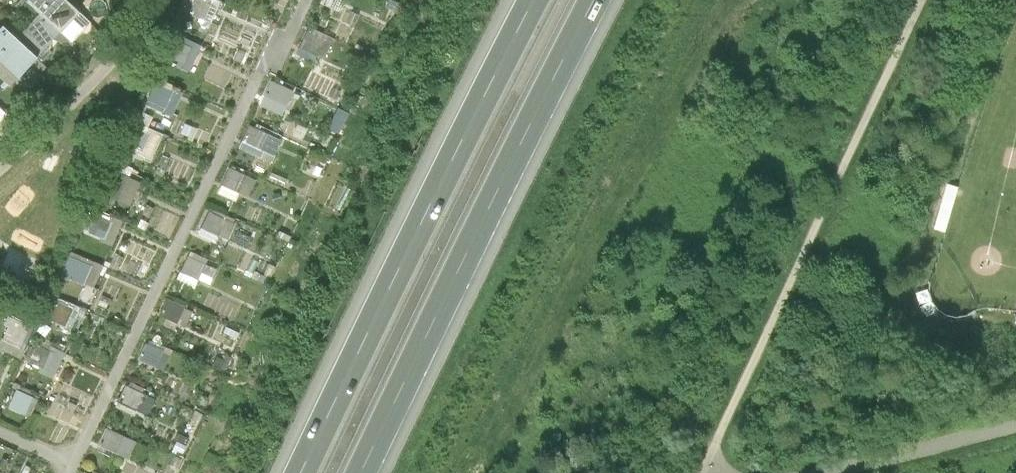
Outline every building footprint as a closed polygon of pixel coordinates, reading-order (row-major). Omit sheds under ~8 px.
[(41,13),(62,31),(81,10),(70,0),(28,0),(27,0),(41,13)] [(217,3),(210,0),(192,0),(187,12),(210,20),(217,3)] [(39,56),(62,31),(41,13),(19,38),(39,56)] [(39,56),(19,38),(4,24),(0,29),(0,59),(20,78),(39,56)] [(296,54),(322,64),(333,35),(307,25),(296,54)] [(192,66),(200,42),(176,34),(167,57),(192,66)] [(20,78),(0,59),(0,76),(12,87),(20,78)] [(270,78),(260,103),(283,113),(293,87),(270,78)] [(154,79),(145,103),(172,114),(182,91),(154,79)] [(239,143),(270,155),(278,135),(248,122),(239,143)] [(228,165),(221,184),(236,190),(243,170),(228,165)] [(120,199),(131,202),(138,179),(127,176),(120,199)] [(209,206),(197,231),(216,239),(227,214),(209,206)] [(110,241),(119,221),(96,211),(87,231),(110,241)] [(177,276),(194,284),(207,256),(190,248),(177,276)] [(94,286),(102,264),(69,251),(60,273),(94,286)] [(159,313),(176,321),(184,304),(167,296),(159,313)] [(20,356),(35,325),(10,314),(0,335),(0,347),(20,356)] [(145,340),(137,357),(163,369),(171,352),(145,340)] [(42,372),(55,376),(62,348),(49,344),(42,372)] [(118,401),(147,413),(155,394),(126,382),(118,401)] [(25,413),(33,394),(17,386),(9,405),(25,413)] [(98,444),(127,457),(135,439),(106,426),(98,444)]
